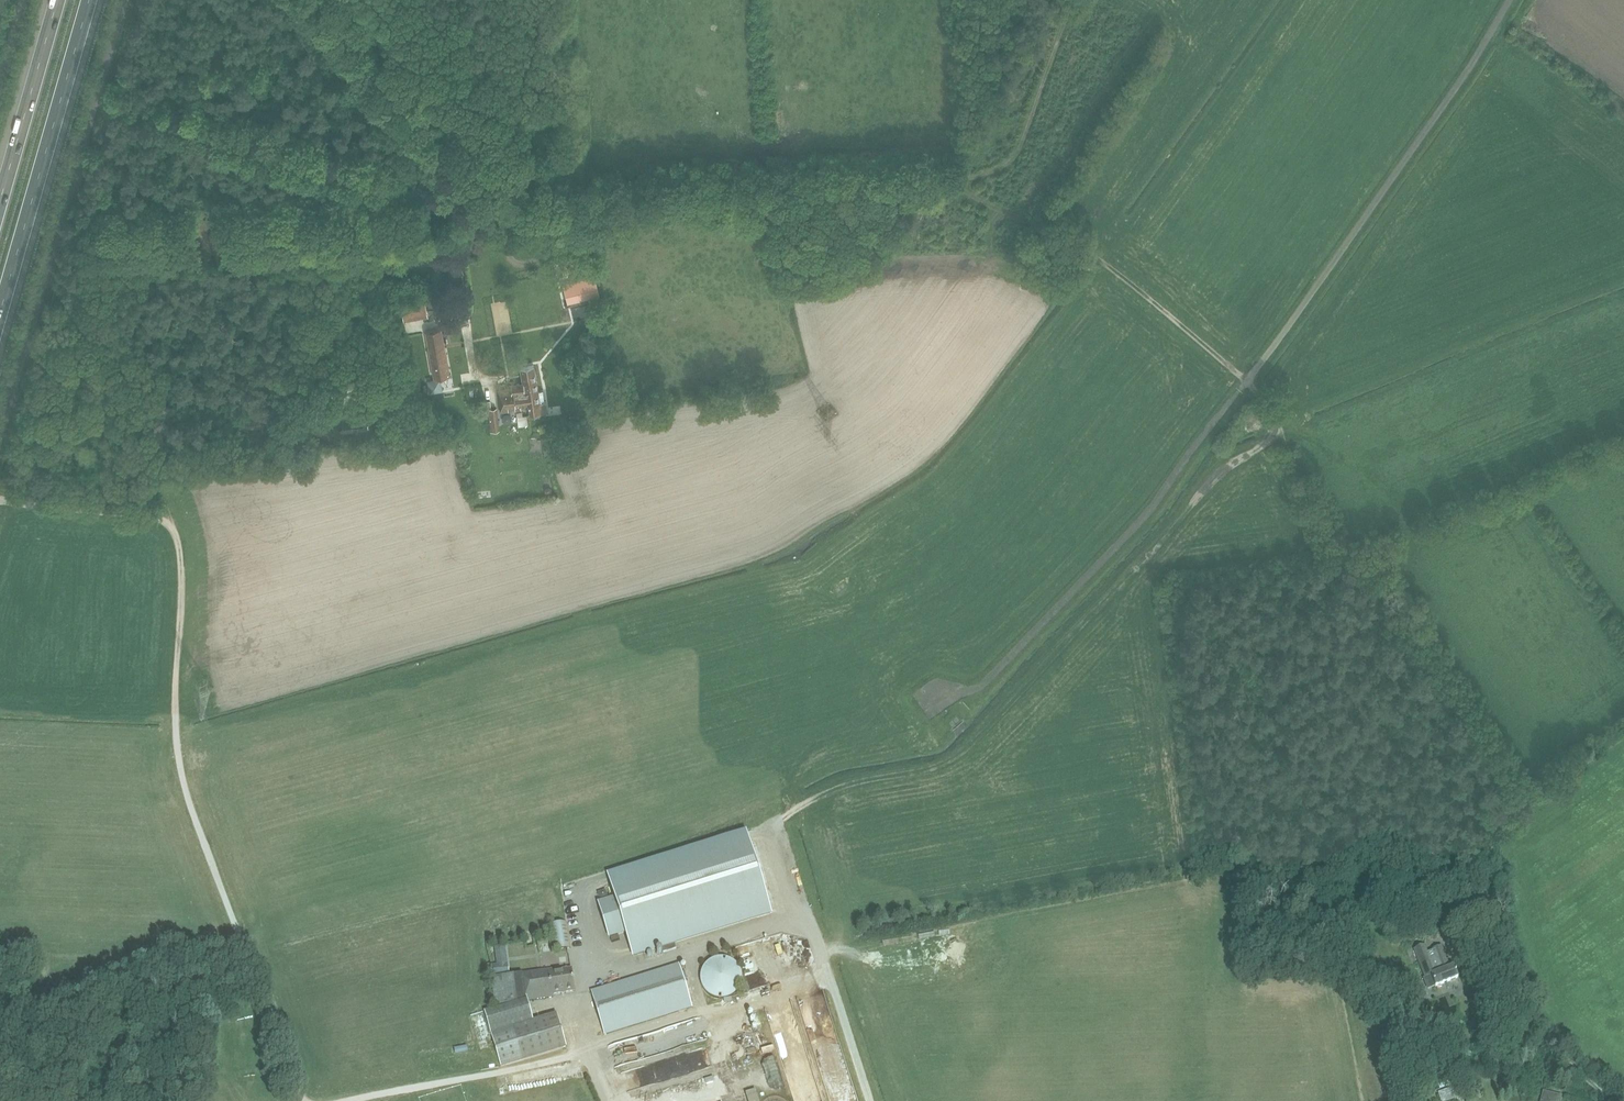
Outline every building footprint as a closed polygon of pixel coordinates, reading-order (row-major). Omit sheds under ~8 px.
[(564,284),(569,302),(599,295),(593,274),(585,276),(585,278),(564,284)] [(424,303),(415,305),(417,318),(427,316),(424,303)] [(448,376),(440,328),(424,331),(432,379),(434,378),(434,380),(427,382),(429,392),(439,390),(437,380),(437,378),(448,376)] [(356,366),(358,376),(372,373),(370,363),(369,363),(367,356),(354,359),(356,366)] [(533,365),(520,368),(523,383),(525,392),(527,392),(529,404),(530,414),(529,414),(529,415),(547,413),(545,402),(540,402),(538,390),(533,365)] [(511,388),(498,390),(500,412),(521,410),(521,405),(529,404),(527,392),(525,392),(523,383),(511,384),(511,388)] [(497,408),(489,409),(491,431),(499,430),(497,408)] [(245,415),(247,429),(265,426),(263,412),(245,415)] [(626,933),(633,956),(771,914),(746,833),(608,875),(616,899),(599,904),(609,938),(626,933)] [(1366,872),(1370,882),(1385,877),(1382,866),(1366,872)] [(1480,885),(1481,888),(1487,914),(1494,912),(1487,883),(1480,885)] [(567,923),(550,926),(555,952),(571,949),(567,923)] [(783,939),(774,941),(775,950),(784,948),(783,939)] [(1424,946),(1413,950),(1424,976),(1430,973),(1435,987),(1458,978),(1453,967),(1449,968),(1440,946),(1432,950),(1432,952),(1427,954),(1424,946)] [(724,962),(722,962),(721,962),(719,962),(717,962),(715,963),(714,963),(712,964),(711,965),(709,966),(708,968),(707,969),(705,970),(704,972),(704,973),(703,975),(702,977),(702,979),(702,980),(702,982),(702,984),(702,986),(702,988),(703,989),(704,991),(704,993),(705,994),(707,996),(708,997),(709,998),(711,999),(712,1000),(714,1001),(715,1002),(717,1002),(719,1003),(721,1003),(722,1003),(724,1003),(726,1003),(728,1002),(729,1002),(731,1001),(733,1000),(734,999),(736,998),(737,997),(738,996),(739,994),(740,993),(741,991),(742,989),(742,988),(743,986),(743,984),(743,982),(743,980),(743,979),(742,977),(742,975),(741,973),(740,972),(739,970),(738,969),(737,968),(736,966),(734,965),(733,964),(731,963),(729,963),(728,962),(726,962),(724,962)] [(493,967),(495,977),(507,975),(505,965),(493,967)] [(592,992),(605,1036),(693,1009),(679,965),(592,992)] [(496,1009),(528,1002),(553,998),(553,995),(575,991),(571,969),(560,971),(559,968),(492,979),(496,1009)] [(496,1009),(485,1013),(491,1034),(501,1067),(567,1048),(557,1015),(533,1022),(528,1002),(496,1009)] [(775,1082),(771,1062),(764,1063),(762,1057),(766,1056),(764,1043),(751,1046),(759,1085),(775,1082)] [(642,1062),(642,1061),(620,1067),(630,1100),(643,1100),(644,1100),(640,1085),(704,1067),(698,1046),(642,1062)] [(749,1086),(737,1088),(739,1100),(751,1100),(749,1086)] [(1541,1100),(1560,1100),(1561,1097),(1543,1093),(1541,1100)]
